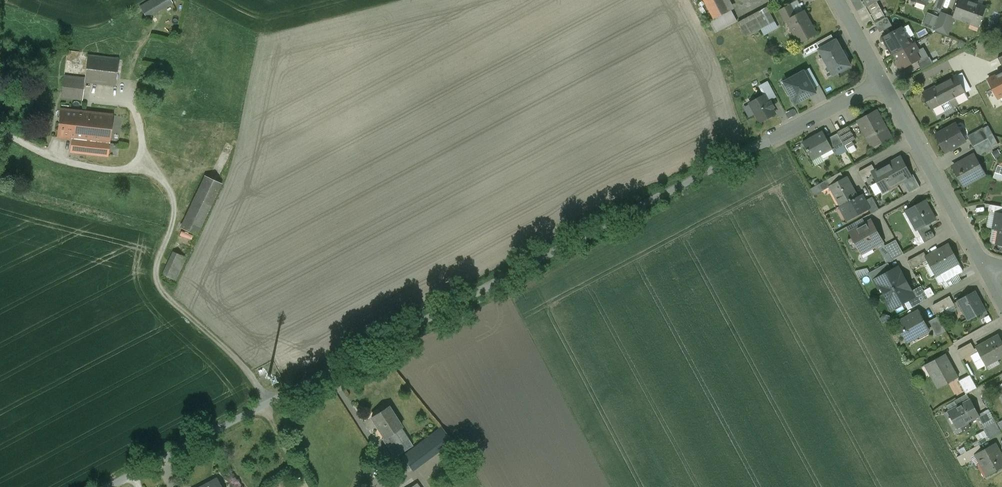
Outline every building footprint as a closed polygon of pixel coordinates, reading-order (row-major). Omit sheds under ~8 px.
[(140,7),(146,17),(172,2),(171,0),(152,0),(140,7)] [(725,0),(705,0),(715,18),(715,19),(731,10),(725,0)] [(933,10),(940,13),(945,0),(937,0),(933,10)] [(972,0),(960,0),(954,17),(971,23),(972,19),(980,22),(978,26),(979,26),(986,7),(974,2),(975,1),(972,0)] [(886,17),(877,1),(869,5),(868,5),(866,6),(875,23),(886,17)] [(790,4),(780,10),(786,21),(788,20),(788,19),(796,15),(790,4)] [(767,6),(738,22),(746,36),(775,21),(767,6)] [(731,10),(715,19),(715,18),(710,21),(715,32),(737,20),(733,12),(732,13),(731,10)] [(796,15),(788,19),(788,20),(800,42),(817,34),(804,10),(796,15)] [(929,11),(923,25),(935,29),(940,16),(929,11)] [(886,17),(875,23),(880,32),(892,25),(888,17),(886,17)] [(902,28),(883,38),(893,55),(895,54),(914,43),(910,37),(907,39),(902,28)] [(832,34),(817,42),(820,48),(835,40),(832,34)] [(820,48),(819,49),(823,57),(829,66),(824,69),(828,77),(851,65),(837,39),(835,40),(820,48)] [(914,43),(895,54),(898,60),(897,63),(901,69),(918,60),(920,62),(929,57),(924,47),(918,51),(916,47),(914,43)] [(119,59),(88,55),(85,79),(85,81),(116,85),(119,59)] [(823,57),(818,59),(824,69),(829,66),(823,57)] [(929,57),(920,62),(918,64),(921,70),(933,63),(929,57)] [(804,71),(787,80),(790,86),(787,88),(796,104),(816,93),(804,71)] [(80,75),(64,73),(61,97),(83,99),(85,81),(85,79),(83,79),(80,75)] [(988,80),(998,98),(1001,96),(1001,73),(988,80)] [(956,75),(924,92),(932,109),(949,100),(956,97),(965,92),(956,75)] [(776,97),(768,82),(759,86),(764,96),(765,96),(768,101),(776,97)] [(764,96),(750,104),(760,122),(775,114),(772,108),(774,107),(771,102),(769,103),(768,101),(765,96),(764,96)] [(956,97),(949,100),(952,106),(959,103),(956,97)] [(113,114),(60,108),(57,136),(72,138),(110,142),(113,114)] [(876,110),(859,120),(873,147),(891,137),(876,110)] [(956,123),(936,134),(945,152),(965,141),(956,123)] [(849,125),(837,132),(838,133),(845,145),(856,139),(849,125)] [(983,127),(968,135),(973,146),(989,138),(983,127)] [(823,130),(803,141),(812,158),(819,154),(820,156),(832,149),(833,149),(827,138),(823,130)] [(838,133),(827,138),(833,149),(832,149),(833,151),(845,145),(838,133)] [(110,142),(72,138),(70,151),(108,156),(110,142)] [(989,138),(973,146),(979,156),(994,148),(989,138)] [(975,155),(953,166),(964,185),(985,173),(975,155)] [(902,157),(876,171),(873,173),(883,191),(902,181),(912,175),(902,157)] [(872,164),(859,171),(863,178),(873,173),(872,173),(876,171),(872,164)] [(841,172),(828,179),(831,185),(844,177),(841,172)] [(913,174),(912,175),(902,181),(908,193),(920,186),(913,174)] [(205,175),(184,220),(181,227),(197,235),(221,183),(205,175)] [(831,185),(829,186),(830,186),(830,187),(831,186),(837,198),(837,199),(840,197),(844,204),(859,196),(852,183),(849,185),(845,177),(831,185)] [(828,179),(819,184),(822,189),(823,190),(830,186),(829,186),(831,185),(828,179)] [(819,184),(810,189),(813,194),(822,189),(819,184)] [(859,196),(844,204),(840,206),(845,215),(847,214),(851,215),(852,217),(869,208),(865,200),(862,194),(859,196)] [(873,196),(865,200),(869,208),(872,213),(879,209),(873,196)] [(925,201),(910,209),(916,219),(913,221),(917,230),(928,224),(935,220),(925,201)] [(990,204),(988,211),(996,213),(997,212),(1001,213),(1001,206),(990,204)] [(997,212),(996,213),(994,228),(1000,229),(997,243),(1001,244),(1001,213),(997,212)] [(863,218),(847,226),(850,232),(866,223),(863,218)] [(850,232),(860,251),(871,246),(872,247),(884,241),(872,220),(866,223),(850,232)] [(928,224),(917,230),(924,243),(935,237),(928,224)] [(896,239),(885,245),(893,260),(904,253),(896,239)] [(871,246),(860,251),(864,257),(874,251),(872,247),(871,246)] [(927,258),(926,258),(928,261),(936,275),(940,273),(945,282),(963,272),(958,263),(949,246),(949,247),(941,251),(941,250),(927,258)] [(186,258),(173,251),(163,274),(175,280),(186,258)] [(924,252),(908,261),(912,269),(928,261),(926,258),(927,258),(924,252)] [(888,262),(870,272),(875,280),(881,276),(893,270),(888,262)] [(893,270),(881,276),(884,281),(882,287),(888,298),(894,300),(897,305),(911,298),(914,296),(912,293),(898,267),(893,270)] [(867,268),(855,271),(859,278),(870,272),(867,268)] [(922,287),(912,293),(914,296),(911,298),(915,306),(928,298),(922,287)] [(975,291),(958,300),(969,319),(986,310),(975,291)] [(950,296),(934,304),(933,305),(933,306),(937,314),(955,304),(950,296)] [(919,310),(897,322),(907,342),(930,330),(919,310)] [(938,316),(929,321),(938,336),(947,331),(938,316)] [(977,347),(977,348),(979,351),(986,365),(1001,356),(1001,340),(999,335),(977,347)] [(971,342),(958,349),(957,351),(958,351),(962,360),(979,351),(977,348),(975,349),(971,342)] [(945,354),(926,365),(938,388),(958,377),(945,354)] [(970,375),(959,381),(966,394),(967,393),(977,388),(970,375)] [(966,394),(954,400),(958,406),(970,399),(967,393),(966,394)] [(958,406),(950,411),(955,419),(957,418),(961,425),(979,415),(978,414),(970,399),(958,406)] [(388,406),(372,417),(384,437),(385,438),(401,427),(388,406)] [(989,409),(978,414),(979,415),(983,423),(981,424),(990,439),(1001,432),(989,409)] [(442,426),(402,457),(412,470),(452,440),(442,426)] [(401,427),(385,438),(384,437),(382,438),(394,457),(413,445),(402,427),(401,427)] [(976,454),(988,475),(1001,467),(1001,455),(995,443),(983,450),(976,454)] [(980,445),(957,457),(962,466),(973,460),(971,457),(976,454),(983,450),(980,445)] [(202,486),(222,486),(217,479),(202,486)]
